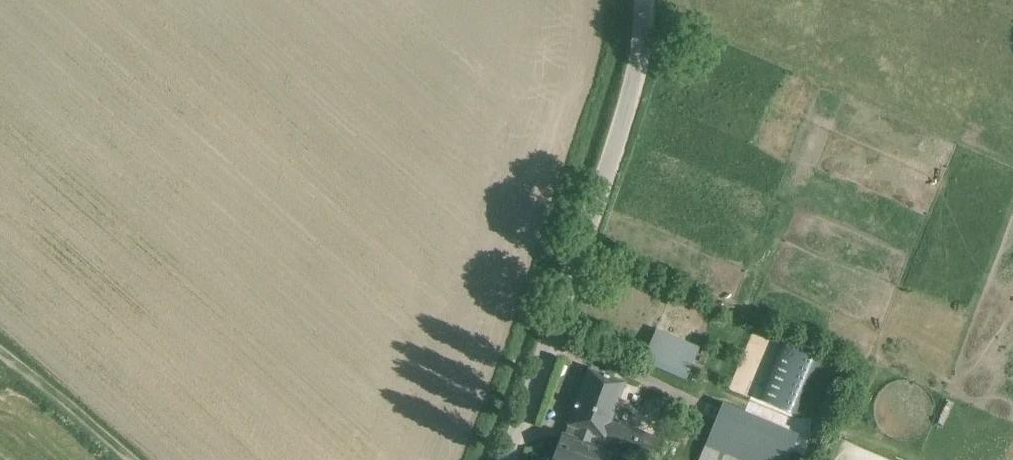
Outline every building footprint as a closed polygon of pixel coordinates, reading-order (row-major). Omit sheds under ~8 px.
[(699,347),(656,329),(643,362),(685,380),(699,347)] [(755,400),(794,416),(818,359),(779,343),(755,400)] [(589,368),(568,425),(567,428),(568,428),(569,425),(577,428),(573,438),(566,435),(567,431),(566,431),(565,434),(563,433),(553,459),(610,459),(613,453),(610,452),(614,443),(654,458),(664,439),(614,419),(627,383),(589,368)] [(706,443),(699,459),(734,459),(736,457),(743,459),(785,459),(794,435),(723,404),(706,443)]
